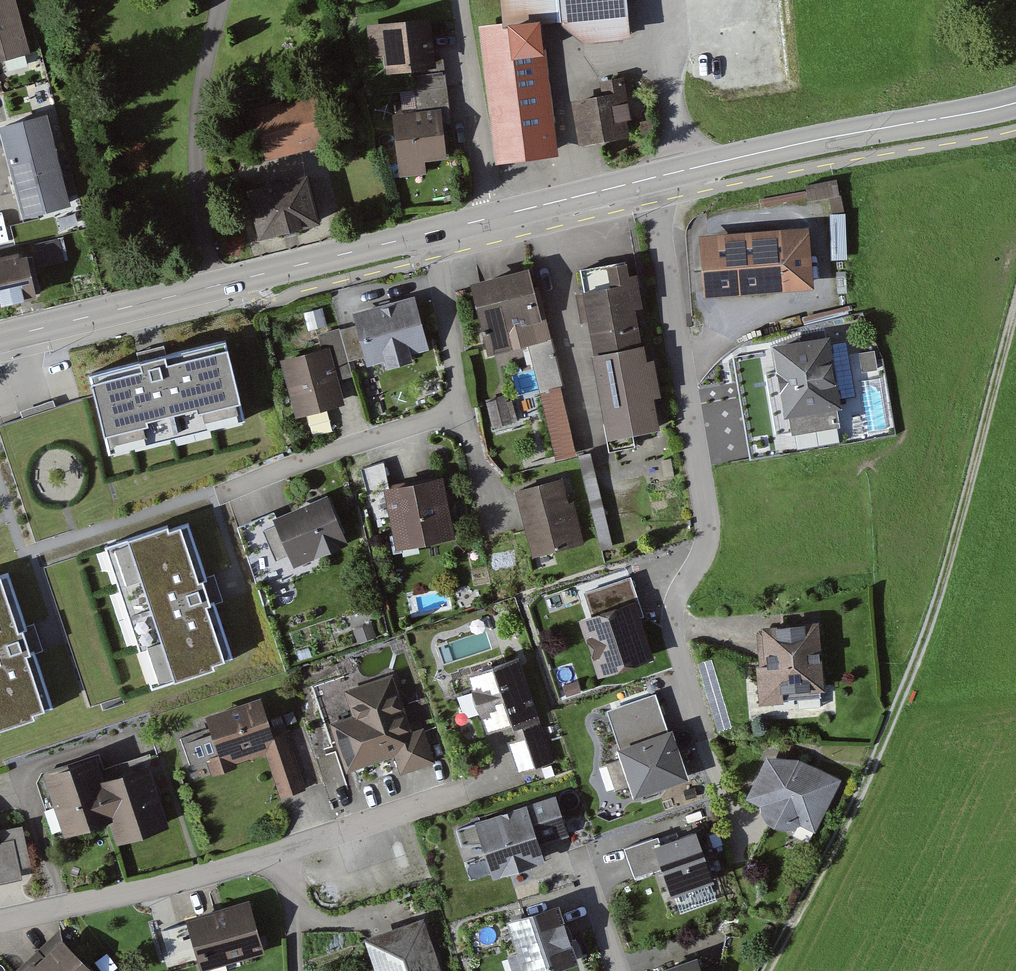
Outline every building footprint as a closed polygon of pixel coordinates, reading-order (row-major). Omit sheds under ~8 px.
[(30,50),(16,0),(0,0),(0,58),(30,50)] [(504,22),(542,20),(561,17),(587,37),(631,33),(628,0),(502,0),(504,22)] [(429,15),(367,23),(371,52),(384,51),(387,68),(411,65),(436,62),(429,15)] [(542,20),(481,27),(498,158),(558,151),(542,20)] [(444,61),(436,62),(411,65),(417,108),(440,105),(449,104),(444,61)] [(600,91),(570,97),(578,142),(630,133),(627,117),(632,116),(625,75),(598,80),(600,91)] [(33,88),(37,102),(51,98),(47,84),(33,88)] [(314,93),(244,109),(256,161),(325,145),(314,93)] [(417,108),(391,111),(399,177),(426,174),(424,156),(446,154),(440,105),(417,108)] [(0,121),(9,158),(57,146),(48,109),(0,121)] [(57,146),(9,158),(22,212),(70,201),(57,146)] [(308,171),(248,185),(259,234),(320,219),(308,171)] [(837,178),(805,184),(808,199),(829,195),(832,210),(844,208),(837,178)] [(71,207),(63,209),(58,216),(61,231),(81,226),(84,217),(80,202),(73,204),(71,207)] [(846,211),(830,212),(832,258),(847,257),(846,211)] [(810,225),(701,234),(705,294),(815,285),(810,225)] [(59,238),(34,244),(39,266),(64,261),(59,238)] [(0,256),(0,309),(42,300),(31,249),(0,256)] [(627,259),(581,267),(585,290),(576,292),(581,320),(589,319),(593,348),(642,340),(636,306),(643,305),(637,271),(629,272),(627,259)] [(531,264),(471,279),(489,352),(529,342),(550,337),(531,264)] [(415,294),(353,310),(357,323),(365,357),(367,363),(385,358),(387,366),(413,359),(411,351),(428,347),(415,294)] [(365,357),(357,323),(341,327),(350,360),(365,357)] [(350,360),(341,327),(318,332),(322,347),(329,346),(337,379),(353,375),(350,360)] [(830,336),(772,346),(784,415),(788,414),(794,452),(843,444),(837,406),(841,405),(840,397),(854,395),(845,342),(831,345),(830,336)] [(550,337),(529,342),(540,387),(561,383),(550,337)] [(642,340),(593,348),(608,434),(659,425),(653,394),(661,392),(655,356),(645,358),(642,340)] [(92,372),(110,446),(245,415),(227,341),(152,358),(92,372)] [(322,347),(281,359),(297,415),(344,402),(337,379),(329,346),(322,347)] [(561,383),(540,387),(555,457),(576,453),(561,383)] [(505,393),(488,398),(494,426),(518,421),(512,399),(507,401),(505,393)] [(312,418),(314,433),(334,430),(332,415),(312,418)] [(591,453),(578,456),(600,550),(613,547),(591,453)] [(443,475),(383,487),(396,548),(456,536),(443,475)] [(563,476),(515,487),(531,556),(585,543),(574,499),(569,500),(563,476)] [(328,492),(274,514),(295,565),(349,542),(328,492)] [(295,565),(274,514),(273,511),(239,525),(257,583),(295,565)] [(188,519),(107,546),(152,683),(234,655),(211,587),(188,519)] [(0,569),(0,725),(54,707),(32,640),(8,567),(0,569)] [(583,591),(591,614),(635,599),(638,598),(630,575),(583,591)] [(591,614),(580,617),(598,674),(654,656),(635,599),(591,614)] [(819,619),(762,623),(764,663),(757,664),(759,704),(784,702),(783,689),(823,687),(819,619)] [(372,622),(353,629),(358,643),(378,636),(372,622)] [(537,716),(518,655),(467,671),(487,732),(512,724),(537,716)] [(392,674),(349,688),(344,675),(311,685),(330,744),(337,741),(347,770),(394,756),(400,773),(432,763),(421,729),(411,732),(392,674)] [(578,679),(564,684),(567,695),(582,690),(578,679)] [(607,708),(619,745),(667,729),(655,692),(607,708)] [(208,714),(215,734),(190,743),(196,760),(208,756),(214,775),(240,766),(238,762),(267,751),(274,734),(261,695),(208,714)] [(551,760),(537,716),(512,724),(517,737),(505,740),(515,772),(551,760)] [(667,729),(619,745),(623,756),(631,783),(635,794),(689,777),(672,727),(667,729)] [(285,731),(274,734),(267,751),(281,794),(303,787),(285,731)] [(800,756),(767,754),(746,794),(761,803),(761,810),(766,820),(770,822),(783,829),(795,827),(800,824),(816,832),(827,808),(842,778),(800,756)] [(115,817),(102,779),(94,755),(44,771),(65,834),(87,827),(93,829),(96,824),(103,821),(115,817)] [(631,783),(623,756),(606,761),(615,788),(631,783)] [(149,764),(102,779),(115,817),(122,838),(136,834),(145,838),(150,829),(169,823),(149,764)] [(556,792),(527,802),(541,844),(570,835),(556,792)] [(541,844),(527,802),(454,825),(460,846),(484,838),(496,874),(545,858),(541,844)] [(0,842),(0,882),(24,877),(22,866),(31,864),(24,826),(2,831),(4,842),(0,842)] [(696,827),(654,841),(664,869),(671,891),(673,891),(710,878),(713,877),(696,827)] [(664,869),(654,841),(653,837),(624,847),(635,879),(664,869)] [(710,878),(673,891),(680,911),(717,899),(710,878)] [(265,952),(249,899),(187,918),(188,922),(199,958),(203,970),(265,952)] [(561,903),(505,923),(517,955),(508,958),(513,970),(566,970),(583,965),(561,903)] [(365,936),(376,970),(441,970),(424,917),(365,936)] [(199,958),(188,922),(161,930),(172,966),(199,958)] [(62,937),(36,963),(29,962),(20,970),(96,970),(62,937)]
